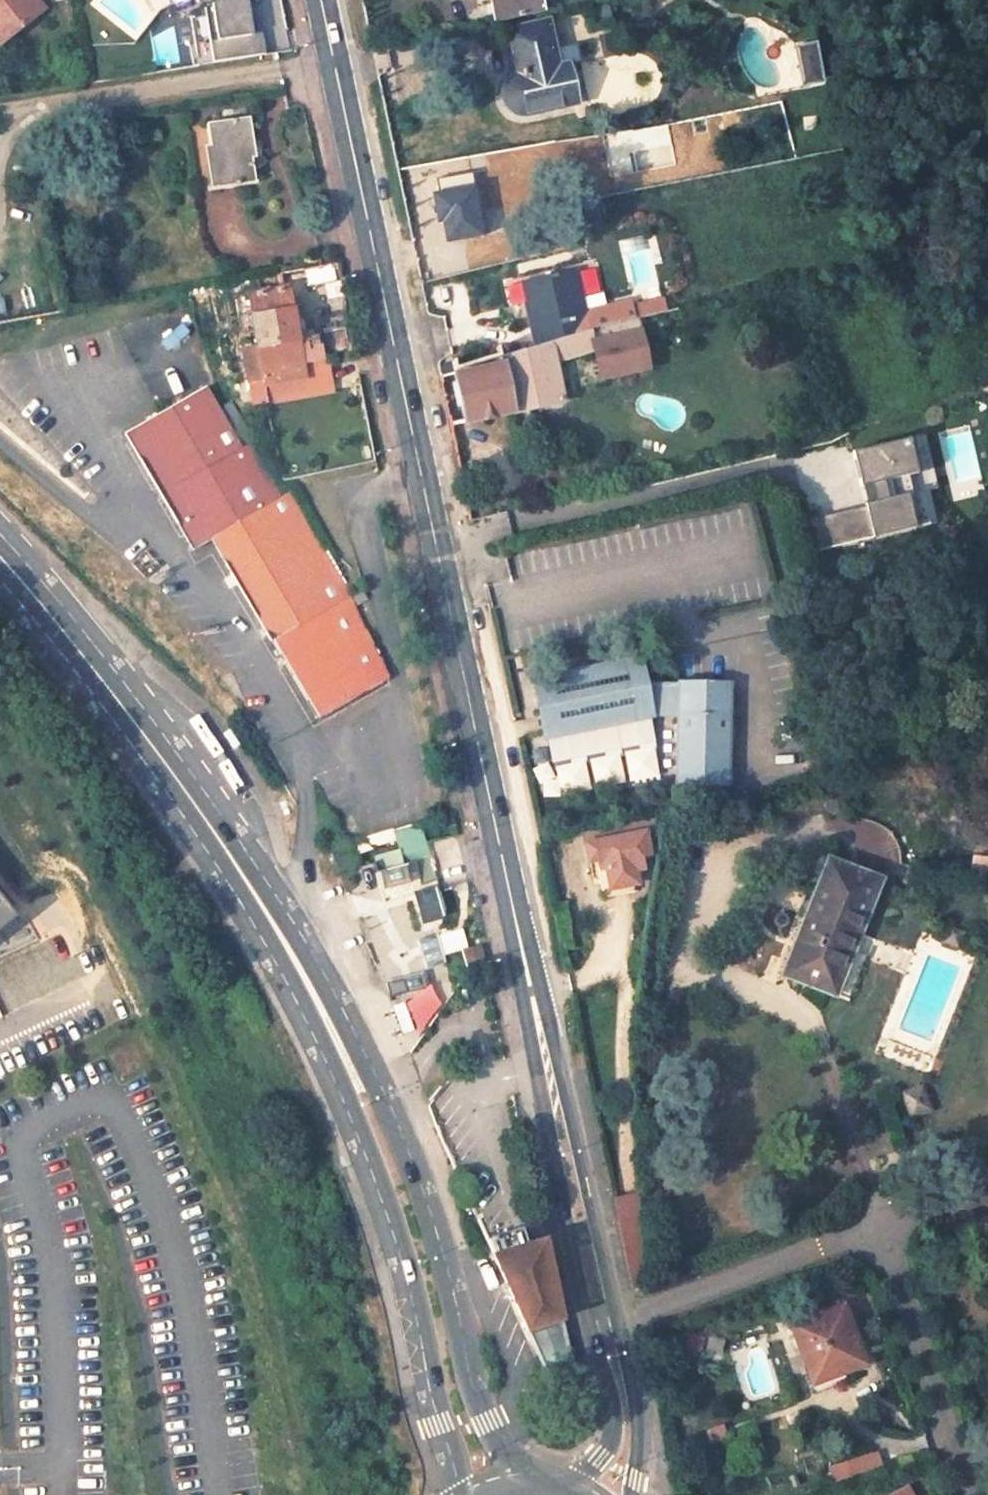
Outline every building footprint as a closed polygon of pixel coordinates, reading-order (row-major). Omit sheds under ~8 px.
[(21,0),(0,0),(0,17),(21,0)] [(254,58),(251,0),(203,0),(207,62),(254,58)] [(476,15),(488,12),(491,31),(538,21),(534,0),(473,0),(476,15)] [(508,42),(522,101),(542,96),(546,107),(568,102),(568,99),(576,98),(570,70),(550,74),(541,35),(508,42)] [(809,46),(789,49),(795,88),(815,85),(809,46)] [(232,103),(185,111),(195,180),(233,173),(227,138),(236,137),(232,103)] [(320,270),(308,273),(311,293),(325,292),(320,270)] [(243,379),(311,365),(308,348),(284,352),(270,281),(228,289),(237,333),(242,356),(238,357),(243,379)] [(578,283),(520,296),(525,320),(532,318),(536,338),(529,339),(535,360),(599,342),(594,322),(586,324),(578,283)] [(318,315),(322,332),(333,329),(329,313),(318,315)] [(230,358),(238,357),(242,356),(237,333),(225,336),(230,358)] [(462,436),(560,416),(556,395),(559,395),(555,374),(597,365),(602,389),(647,381),(637,334),(599,342),(535,360),(487,373),(488,380),(452,385),(462,436)] [(198,533),(304,714),(355,687),(347,671),(376,656),(343,595),(340,595),(280,486),(267,492),(238,445),(238,441),(237,439),(236,438),(235,438),(222,445),(184,383),(104,431),(176,546),(198,533)] [(919,439),(848,452),(858,508),(819,515),(825,547),(935,526),(919,439)] [(720,800),(727,700),(643,695),(639,669),(540,686),(550,745),(652,728),(653,726),(679,728),(674,796),(720,800)] [(653,778),(651,747),(621,749),(623,780),(653,778)] [(648,849),(588,864),(595,901),(602,899),(605,912),(612,910),(613,916),(636,910),(634,902),(642,902),(639,890),(646,889),(643,873),(652,870),(648,849)] [(830,865),(783,985),(827,1002),(849,947),(858,951),(883,887),(830,865)] [(411,894),(414,923),(441,921),(439,892),(411,894)] [(16,918),(0,898),(0,932),(16,918)] [(455,926),(434,934),(450,977),(480,965),(473,947),(464,950),(455,926)] [(837,1006),(858,951),(849,947),(827,1002),(837,1006)] [(900,1095),(908,1119),(928,1112),(919,1088),(900,1095)] [(533,1236),(498,1249),(488,1225),(473,1230),(539,1372),(564,1362),(533,1236)] [(847,1309),(793,1330),(813,1383),(806,1386),(813,1399),(847,1387),(843,1379),(870,1369),(847,1309)]
